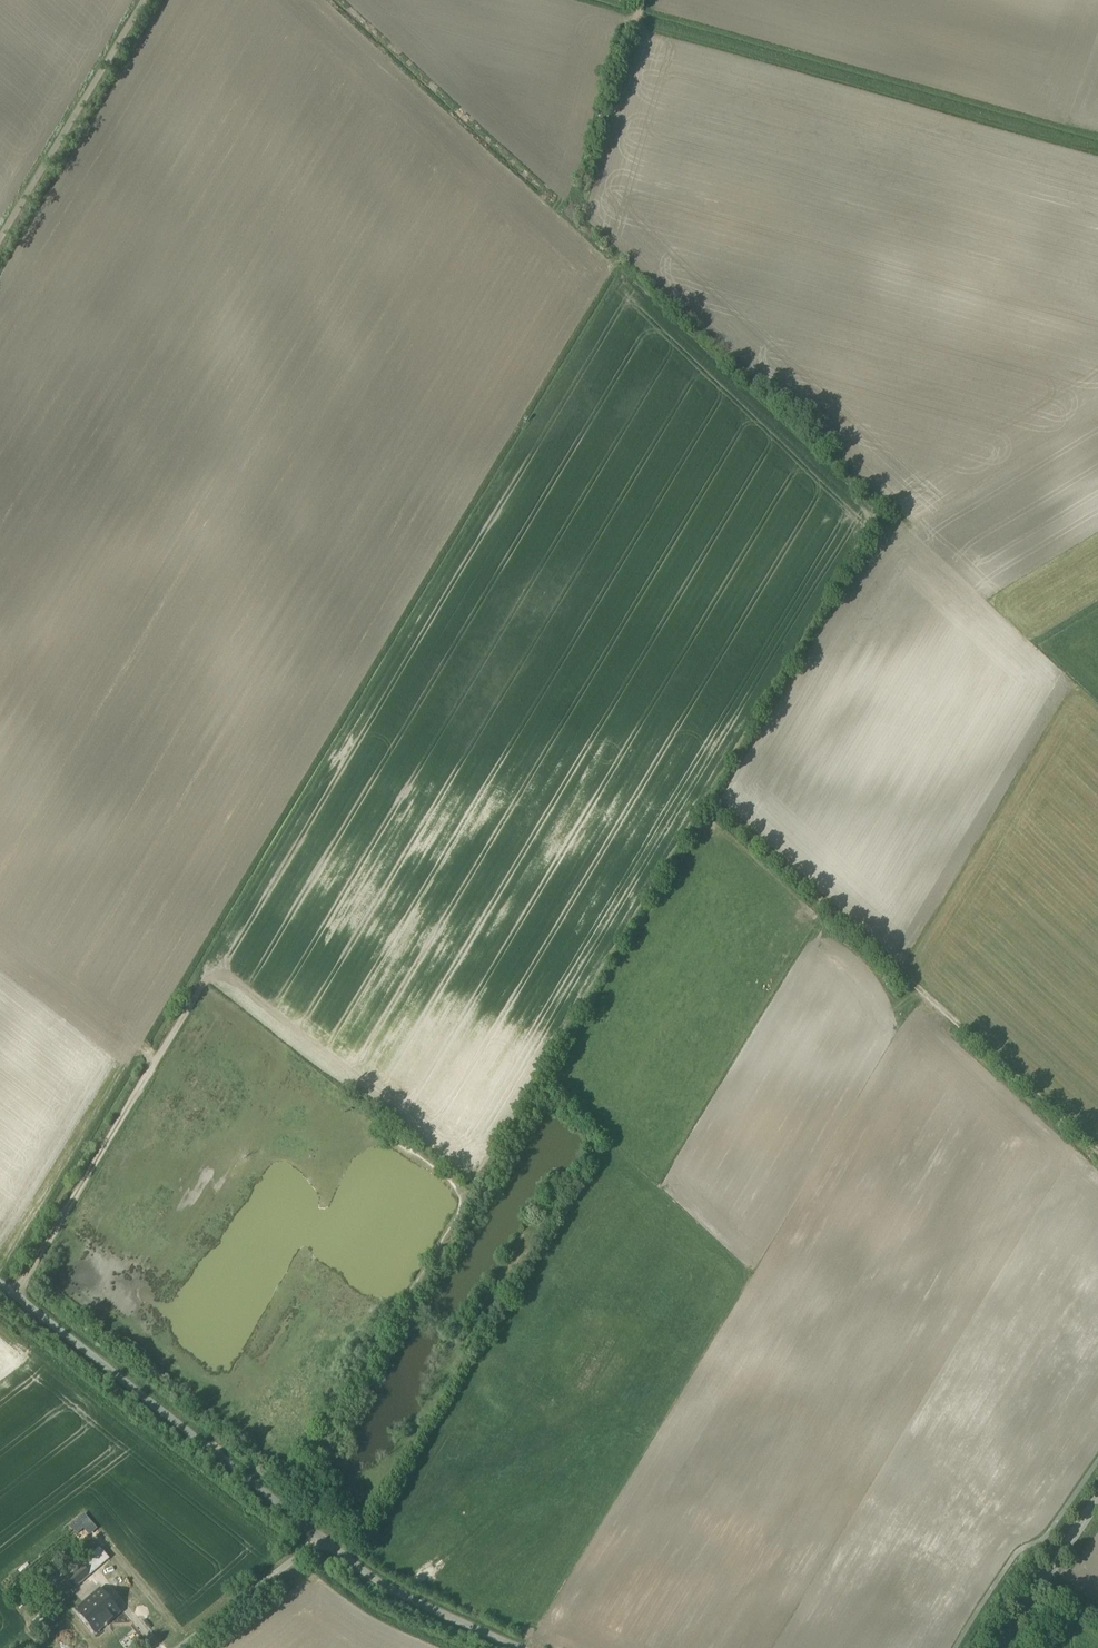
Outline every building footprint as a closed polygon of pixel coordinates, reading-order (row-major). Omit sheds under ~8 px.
[(102,1552),(92,1560),(91,1559),(85,1564),(93,1574),(109,1560),(102,1552)] [(78,1562),(69,1569),(74,1574),(53,1592),(61,1601),(90,1576),(78,1562)] [(98,1584),(91,1590),(95,1594),(80,1607),(95,1625),(116,1606),(98,1584)]
